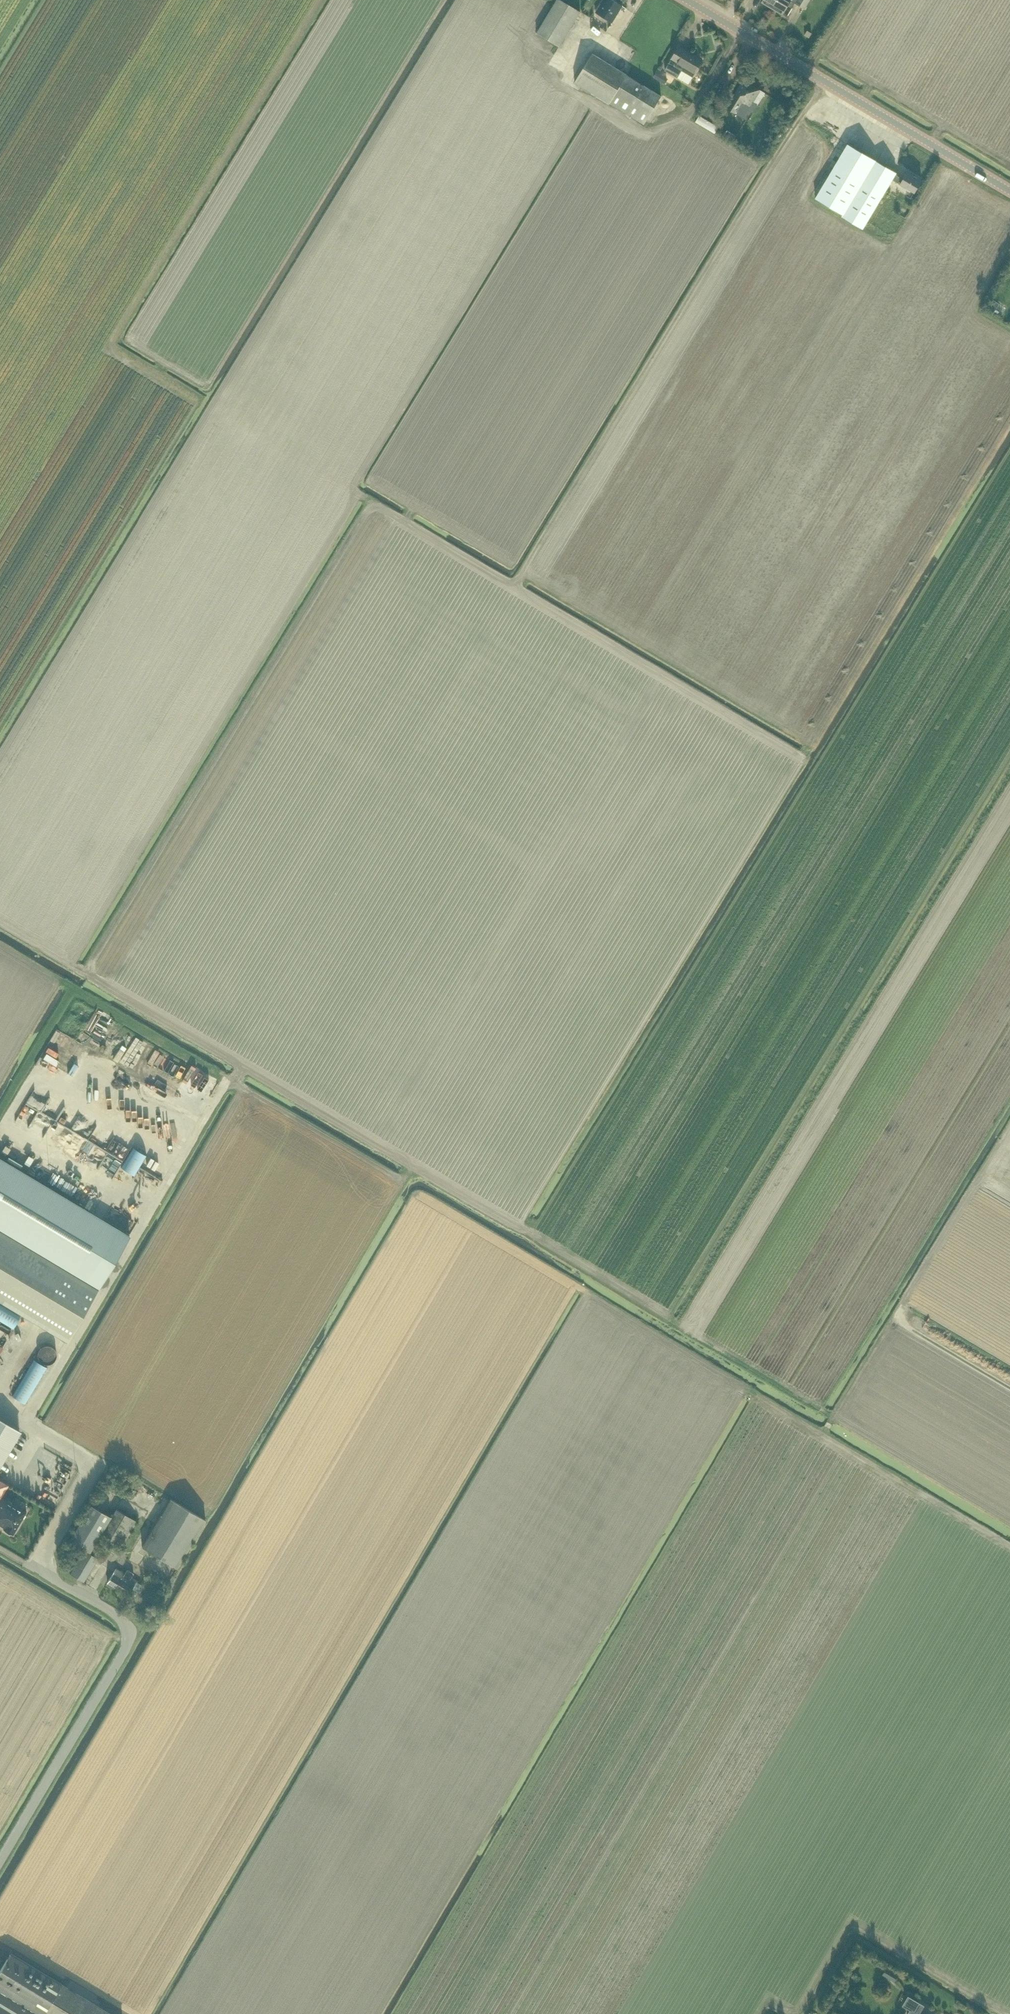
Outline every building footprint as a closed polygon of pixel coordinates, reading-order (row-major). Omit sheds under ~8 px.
[(554,44),(560,47),(581,12),(562,0),(557,0),(536,33),(544,37),(554,44)] [(623,6),(614,0),(604,0),(596,12),(613,23),(623,6)] [(761,3),(772,9),(777,0),(763,0),(761,3)] [(772,9),(783,15),(783,14),(787,17),(795,3),(805,9),(810,0),(777,0),(772,9)] [(696,56),(686,50),(685,52),(678,49),(671,61),(665,70),(689,84),(701,63),(695,59),(696,56)] [(605,101),(623,72),(593,53),(575,83),(605,101)] [(668,77),(658,70),(654,77),(664,84),(668,77)] [(644,125),(662,96),(623,72),(605,101),(644,125)] [(751,107),(761,89),(743,78),(726,108),(736,114),(743,103),(745,105),(745,103),(751,107)] [(793,106),(798,99),(794,96),(789,103),(793,106)] [(709,103),(702,114),(708,117),(714,106),(709,103)] [(736,136),(728,130),(725,135),(733,141),(736,136)] [(903,179),(895,174),(896,173),(848,144),(815,198),(864,227),(893,180),(914,192),(922,180),(908,171),(903,179)] [(102,1014),(98,1022),(111,1029),(115,1022),(102,1014)] [(210,1069),(178,1051),(174,1057),(170,1055),(164,1066),(180,1075),(187,1061),(208,1072),(210,1069)] [(85,1075),(85,1087),(96,1087),(96,1092),(101,1092),(101,1082),(95,1082),(95,1075),(85,1075)] [(217,1089),(221,1081),(216,1078),(212,1086),(217,1089)] [(152,1093),(146,1095),(148,1102),(155,1100),(152,1093)] [(149,1120),(154,1122),(158,1113),(153,1111),(149,1120)] [(106,1142),(108,1137),(105,1135),(107,1132),(101,1129),(97,1136),(106,1142)] [(147,1163),(153,1150),(140,1144),(124,1179),(150,1190),(160,1169),(147,1163)] [(155,1165),(161,1156),(156,1154),(151,1162),(155,1165)] [(99,1289),(131,1235),(0,1157),(0,1301),(67,1341),(99,1289)] [(51,1178),(69,1187),(76,1172),(59,1164),(56,1169),(55,1169),(51,1178)] [(57,1365),(65,1357),(62,1354),(65,1351),(57,1342),(46,1353),(57,1365)] [(20,1432),(0,1421),(0,1467),(20,1432)] [(71,1468),(78,1470),(81,1461),(73,1459),(71,1468)] [(25,1512),(3,1499),(4,1498),(3,1497),(0,1503),(0,1525),(4,1527),(3,1529),(13,1535),(27,1511),(26,1511),(25,1512)] [(206,1520),(171,1498),(142,1546),(177,1568),(206,1520)] [(70,1539),(91,1551),(100,1534),(122,1547),(137,1521),(116,1508),(111,1517),(90,1505),(70,1539)] [(84,1582),(98,1558),(84,1550),(70,1574),(84,1582)] [(125,1572),(116,1568),(107,1583),(128,1596),(138,1580),(132,1577),(134,1573),(127,1569),(125,1572)] [(362,1793),(370,1796),(375,1785),(366,1782),(362,1793)] [(296,1901),(285,1918),(294,1923),(304,1906),(296,1901)] [(241,1905),(233,1921),(241,1925),(249,1910),(241,1905)] [(283,1942),(288,1933),(282,1930),(277,1939),(283,1942)] [(62,1983),(13,1954),(0,1975),(0,1990),(39,2013),(43,2013),(62,1983)] [(887,1967),(883,1974),(895,1981),(899,1974),(887,1967)] [(62,1983),(43,2013),(112,2013),(62,1983)] [(0,1990),(0,2013),(39,2013),(0,1990)] [(921,2004),(908,1996),(903,2005),(911,2009),(908,2013),(920,2013),(919,2013),(924,2006),(921,2004)]
